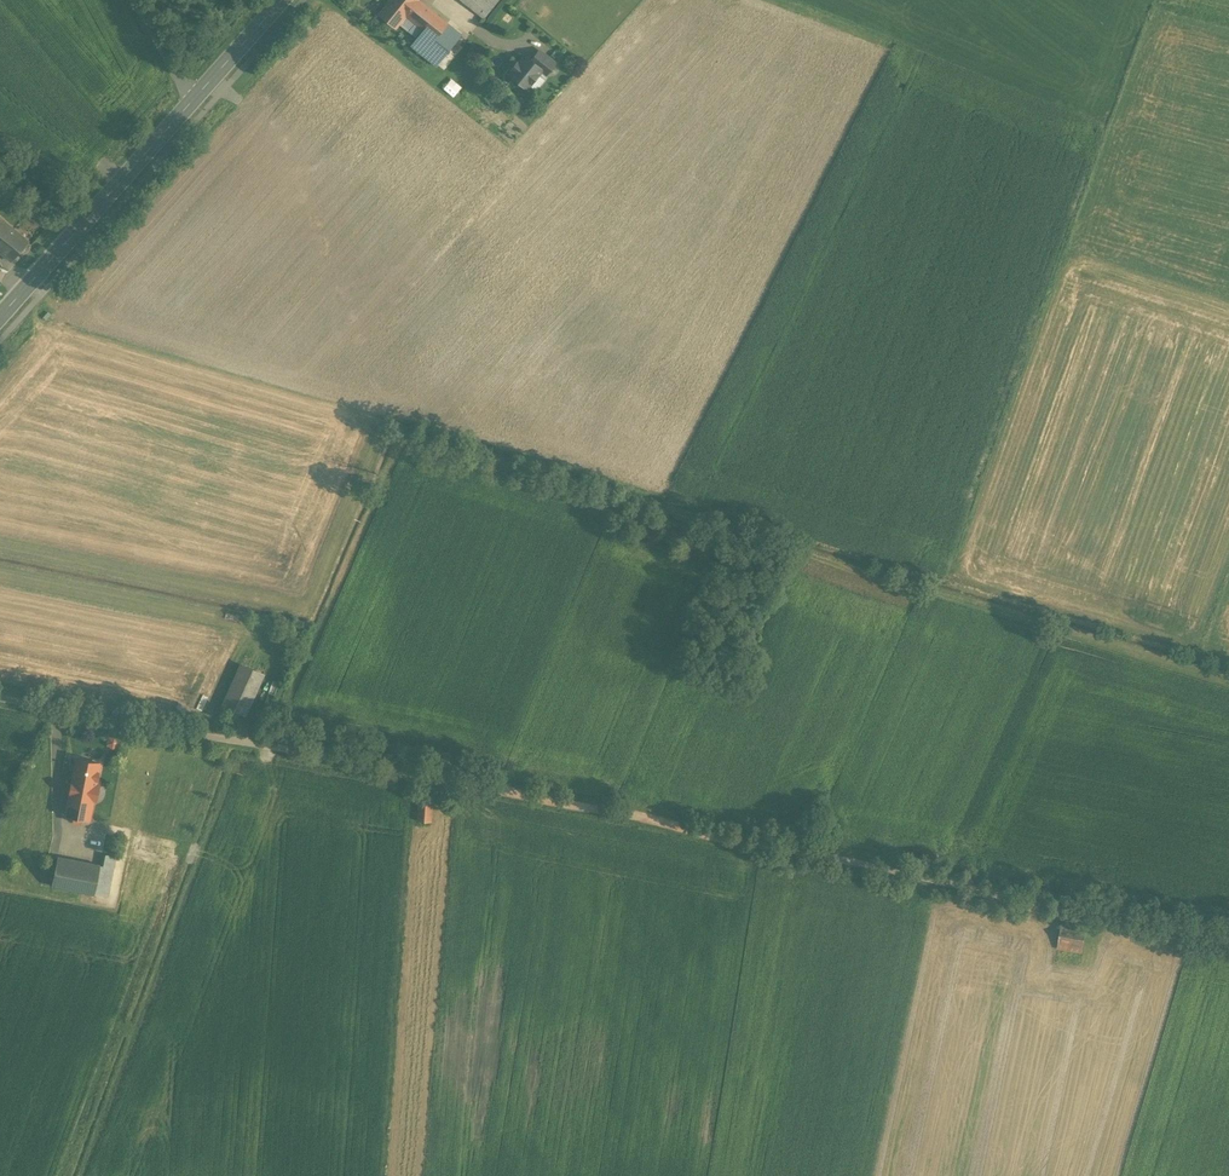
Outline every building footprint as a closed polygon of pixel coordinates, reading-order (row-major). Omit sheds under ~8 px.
[(418,0),(395,0),(381,16),(394,28),(405,15),(423,30),(411,44),(435,65),(460,36),(418,0)] [(483,18),(498,0),(461,0),(483,18)] [(555,63),(539,50),(531,60),(542,69),(541,70),(546,74),(555,63)] [(513,70),(509,75),(526,88),(541,70),(542,69),(531,60),(525,55),(518,64),(517,62),(512,69),(513,70)] [(0,215),(0,253),(10,262),(31,240),(2,213),(0,215)] [(240,665),(222,710),(242,718),(261,674),(240,665)] [(110,746),(121,745),(120,733),(108,735),(110,746)] [(76,755),(67,813),(91,817),(101,759),(76,755)] [(418,799),(417,820),(431,821),(433,800),(418,799)] [(56,861),(51,887),(96,895),(101,869),(56,861)] [(1061,922),(1056,948),(1082,952),(1087,927),(1061,922)]
